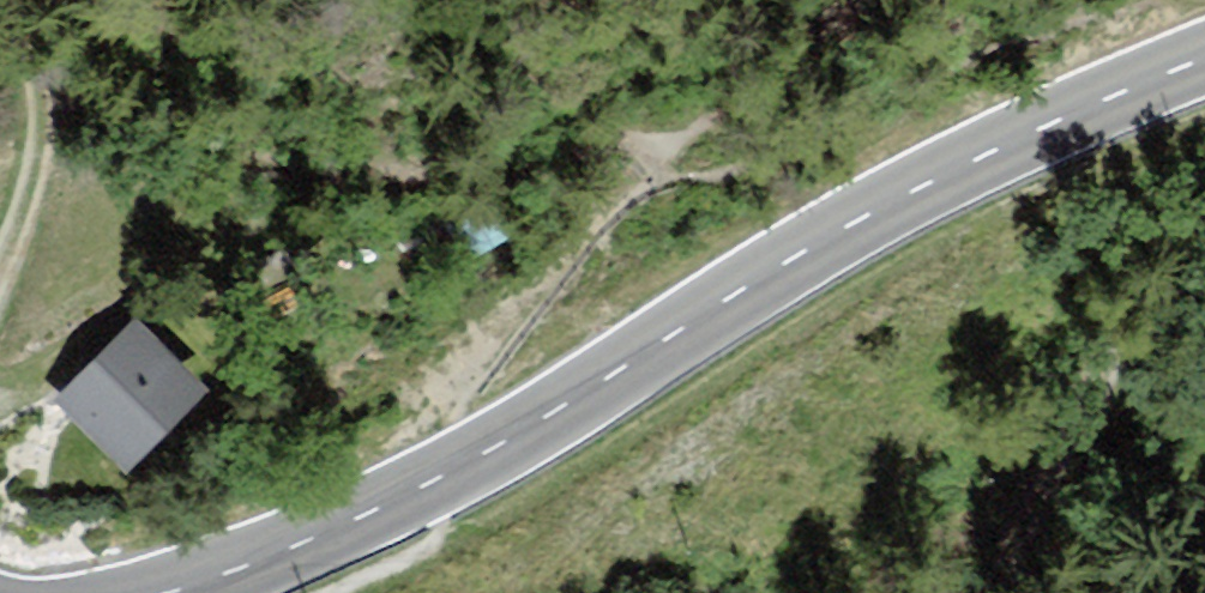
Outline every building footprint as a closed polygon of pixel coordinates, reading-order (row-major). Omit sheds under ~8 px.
[(130,319),(52,406),(132,478),(211,390),(130,319)]
